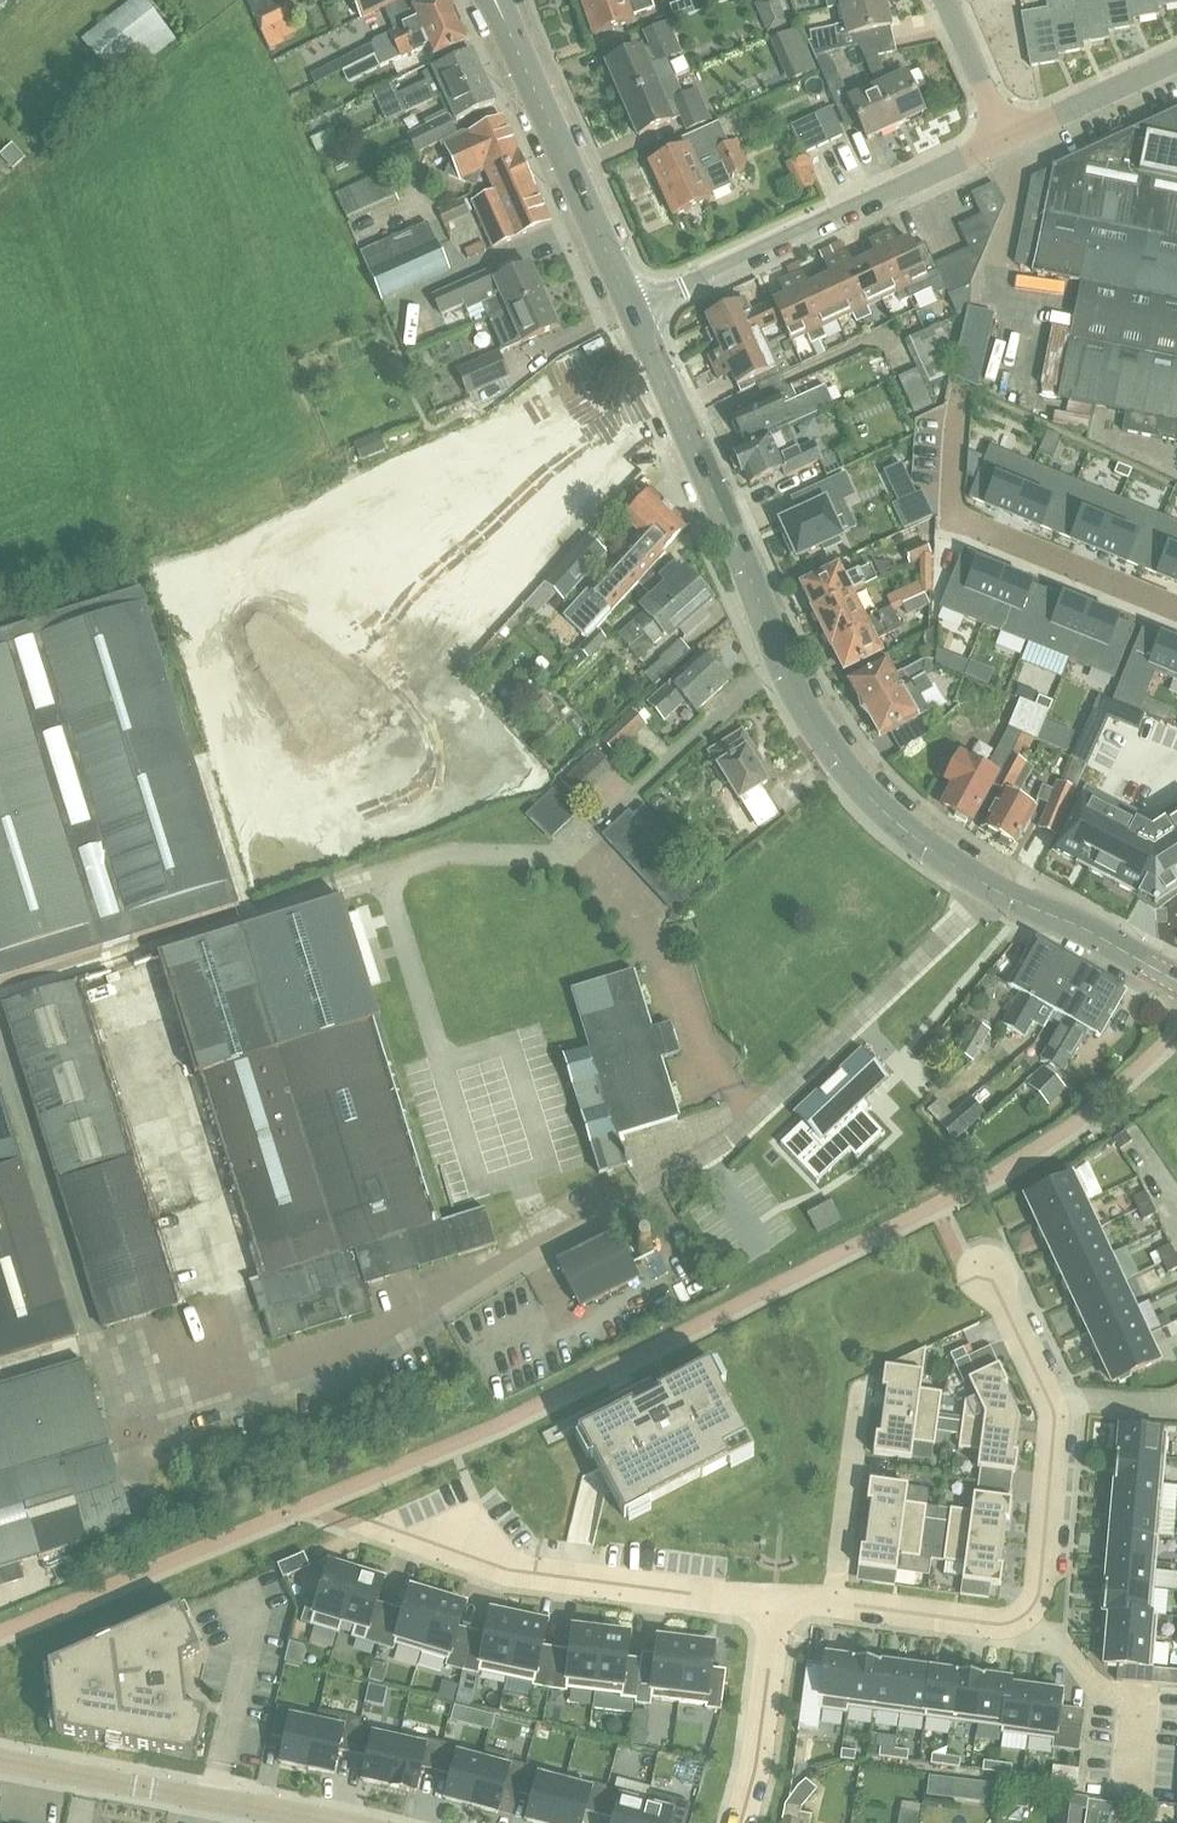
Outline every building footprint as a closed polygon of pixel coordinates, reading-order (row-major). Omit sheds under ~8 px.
[(144,0),(134,0),(83,40),(119,85),(176,40),(144,0)] [(295,18),(286,0),(247,0),(264,34),(276,28),(295,18)] [(363,17),(383,7),(399,0),(355,0),(363,17)] [(410,9),(415,21),(374,40),(371,46),(376,56),(396,46),(458,16),(450,0),(430,0),(414,7),(410,9)] [(585,8),(608,0),(582,0),(585,8)] [(585,8),(594,35),(632,22),(630,17),(655,8),(652,1),(655,0),(608,0),(585,8)] [(755,6),(768,33),(788,24),(777,0),(768,0),(755,6)] [(843,5),(847,23),(836,25),(838,35),(809,42),(816,57),(829,52),(859,45),(895,37),(886,0),(863,0),(843,5)] [(1048,3),(1048,9),(1049,9),(1056,54),(1058,54),(1084,50),(1083,43),(1082,43),(1075,0),(1066,0),(1048,3)] [(1082,43),(1083,43),(1108,39),(1107,32),(1102,0),(1075,0),(1082,43)] [(1107,32),(1134,27),(1133,20),(1132,20),(1129,0),(1102,0),(1107,32)] [(1132,20),(1133,20),(1160,16),(1158,8),(1157,8),(1156,0),(1129,0),(1132,20)] [(1049,9),(1048,9),(1022,14),(1031,67),(1059,62),(1058,54),(1056,54),(1049,9)] [(468,40),(458,16),(396,46),(376,56),(381,66),(427,45),(432,57),(468,40)] [(622,100),(657,85),(649,66),(682,52),(669,22),(647,32),(653,47),(643,51),(642,49),(607,64),(622,100)] [(895,37),(859,45),(866,58),(879,55),(898,50),(895,37)] [(444,95),(484,78),(472,51),(433,68),(433,69),(424,73),(427,80),(398,93),(406,112),(444,95)] [(829,52),(816,57),(839,106),(851,101),(869,139),(896,126),(878,86),(851,98),(829,52)] [(878,86),(896,126),(926,112),(907,72),(890,80),(886,71),(874,77),(878,85),(878,86)] [(484,78),(444,95),(451,110),(423,122),(425,127),(407,135),(410,141),(392,149),(398,163),(416,155),(443,141),(457,134),(452,123),(455,121),(455,122),(496,104),(484,78)] [(666,104),(657,85),(622,100),(638,135),(672,120),(671,119),(681,115),(687,129),(710,118),(698,90),(666,104)] [(819,113),(832,140),(845,134),(833,107),(819,113)] [(1090,151),(1088,164),(1080,162),(1068,218),(1093,223),(1176,239),(1176,111),(1090,151)] [(832,140),(819,113),(792,126),(805,153),(832,140)] [(457,134),(443,141),(453,161),(447,174),(474,185),(480,171),(486,169),(485,168),(519,154),(503,119),(469,133),(470,135),(464,138),(461,132),(457,134)] [(662,190),(698,174),(693,161),(697,159),(701,149),(725,138),(718,122),(681,138),(685,148),(650,163),(662,190)] [(721,163),(745,153),(738,139),(715,150),(721,163)] [(1088,164),(1090,151),(1032,178),(1015,264),(1033,268),(1032,274),(1081,283),(1093,223),(1068,218),(1080,162),(1088,164)] [(745,153),(721,163),(728,178),(751,167),(745,153)] [(485,168),(486,169),(496,191),(473,202),(478,213),(535,188),(519,154),(485,168)] [(348,218),(397,197),(386,172),(336,194),(348,218)] [(710,201),(698,174),(662,190),(674,217),(710,201)] [(981,214),(991,236),(1005,204),(995,182),(972,193),(981,214)] [(535,188),(478,213),(493,247),(550,221),(535,188)] [(469,214),(463,199),(438,210),(445,225),(469,214)] [(981,214),(970,219),(985,252),(991,236),(981,214)] [(971,253),(983,256),(985,252),(970,219),(958,224),(969,247),(971,253)] [(368,270),(369,272),(380,297),(381,296),(447,267),(436,242),(435,240),(428,223),(361,253),(360,253),(368,270)] [(1081,283),(1072,329),(1053,326),(1041,385),(1060,388),(1058,400),(1126,414),(1122,433),(1176,443),(1176,239),(1093,223),(1081,283)] [(938,269),(935,263),(925,241),(914,247),(910,238),(898,243),(892,230),(880,235),(910,298),(910,299),(931,289),(938,293),(946,289),(947,289),(938,269)] [(875,254),(864,259),(883,299),(898,292),(902,302),(910,298),(880,235),(869,241),(875,254)] [(983,256),(971,253),(969,247),(957,253),(971,284),(983,256)] [(847,251),(836,256),(865,318),(873,315),(868,306),(883,299),(864,259),(853,264),(847,251)] [(957,253),(946,258),(960,289),(970,284),(971,284),(957,253)] [(865,318),(836,256),(824,262),(830,275),(819,280),(838,320),(853,313),(857,322),(865,318)] [(947,289),(946,289),(949,294),(960,289),(946,258),(935,263),(938,269),(947,289)] [(489,318),(543,294),(530,266),(496,281),(491,270),(434,295),(443,315),(468,304),(470,309),(482,304),(489,318)] [(838,320),(819,280),(808,285),(802,272),(790,277),(820,339),(828,336),(823,326),(838,320)] [(820,339),(790,277),(779,283),(785,295),(774,301),(793,341),(808,333),(813,343),(820,339)] [(543,294),(489,318),(489,319),(493,329),(499,327),(509,349),(523,343),(558,328),(543,294)] [(717,339),(774,313),(770,303),(752,311),(746,297),(706,316),(711,328),(706,330),(711,342),(717,340),(717,339)] [(979,389),(995,314),(968,308),(953,377),(979,389)] [(717,339),(717,340),(722,350),(709,356),(714,368),(767,343),(761,331),(779,323),(774,313),(717,339)] [(777,339),(767,343),(714,368),(719,379),(732,373),(738,385),(756,377),(759,384),(781,374),(778,367),(778,366),(771,352),(781,347),(777,339)] [(508,376),(499,354),(459,371),(469,393),(508,376)] [(748,445),(769,435),(835,405),(826,385),(798,398),(792,385),(776,393),(732,413),(734,418),(732,422),(737,433),(741,434),(744,439),(745,439),(748,445)] [(371,462),(387,457),(377,435),(362,442),(371,462)] [(769,435),(748,445),(733,451),(734,454),(733,454),(734,455),(731,459),(731,460),(735,469),(741,470),(741,471),(742,470),(743,473),(746,472),(748,478),(751,483),(783,469),(786,476),(822,460),(814,442),(779,458),(769,435)] [(1020,495),(1033,464),(990,446),(976,480),(969,498),(999,510),(1012,515),(1019,497),(1020,495)] [(983,462),(975,459),(968,456),(967,476),(976,480),(983,462)] [(1012,515),(1013,516),(1027,521),(1056,533),(1077,481),(1033,464),(1020,495),(1019,497),(1012,515)] [(1132,470),(1118,464),(1115,473),(1128,479),(1132,470)] [(795,515),(777,523),(783,538),(778,540),(786,558),(791,555),(793,559),(818,548),(820,553),(837,545),(835,540),(838,539),(824,509),(851,498),(841,477),(788,500),(795,515)] [(899,503),(916,495),(909,478),(891,487),(899,503)] [(1056,533),(1085,545),(1098,550),(1099,551),(1106,533),(1120,499),(1077,481),(1056,533)] [(641,532),(663,552),(688,526),(652,491),(626,518),(641,532)] [(1100,551),(1113,557),(1142,568),(1163,517),(1120,499),(1106,533),(1099,551),(1100,551)] [(1163,517),(1142,568),(1171,580),(1176,583),(1176,522),(1163,517)] [(663,552),(641,532),(611,564),(614,566),(592,590),(591,590),(578,604),(565,618),(587,639),(596,630),(623,599),(666,555),(663,552)] [(607,555),(587,538),(545,585),(564,602),(607,555)] [(931,552),(926,541),(905,550),(911,562),(931,552)] [(1005,575),(961,557),(940,608),(984,626),(1005,575)] [(644,634),(700,584),(683,566),(650,594),(660,605),(637,625),(638,626),(623,639),(631,648),(644,634)] [(850,591),(851,592),(877,579),(871,567),(845,580),(838,567),(802,586),(804,590),(801,593),(805,601),(810,601),(814,609),(850,591)] [(1027,644),(1048,592),(1005,575),(984,626),(1027,644)] [(716,603),(700,584),(644,634),(631,648),(633,651),(648,638),(657,648),(680,628),(689,639),(701,628),(702,629),(712,620),(706,613),(716,603)] [(902,605),(925,594),(920,584),(897,595),(902,605)] [(142,591),(0,635),(0,981),(240,907),(142,591)] [(866,621),(851,592),(850,591),(814,609),(832,646),(895,616),(891,608),(866,621)] [(1091,610),(1048,592),(1027,644),(1070,661),(1091,610)] [(925,594),(902,605),(907,615),(930,604),(925,594)] [(1114,679),(1135,628),(1091,610),(1070,661),(1114,679)] [(902,629),(895,616),(832,646),(832,647),(833,647),(845,671),(881,652),(876,642),(902,629)] [(596,630),(587,639),(565,662),(566,662),(575,671),(606,640),(596,630)] [(1113,701),(1123,705),(1134,710),(1140,712),(1156,673),(1176,681),(1176,643),(1161,637),(1152,659),(1133,652),(1113,701)] [(694,653),(683,639),(662,657),(662,658),(645,672),(655,685),(694,653)] [(697,713),(730,682),(703,653),(649,703),(664,720),(685,700),(697,713)] [(894,677),(885,661),(850,680),(860,699),(866,708),(923,676),(935,669),(936,660),(924,661),(915,665),(894,677)] [(967,667),(955,662),(951,672),(963,677),(967,667)] [(881,736),(916,716),(927,710),(918,695),(930,688),(923,676),(866,708),(871,717),(881,736)] [(1106,715),(1113,701),(1099,695),(1090,715),(1104,721),(1106,715)] [(1039,696),(1036,705),(1049,711),(1053,702),(1039,696)] [(545,736),(557,724),(548,714),(554,707),(545,697),(525,716),(535,726),(536,725),(545,736)] [(1008,730),(1002,742),(1014,749),(1022,733),(1037,740),(1041,732),(1045,722),(1049,712),(1049,711),(1036,705),(1020,700),(1008,730)] [(1113,701),(1106,715),(1117,720),(1123,705),(1113,701)] [(1123,705),(1117,720),(1128,724),(1134,710),(1123,705)] [(617,756),(648,726),(633,710),(601,739),(617,756)] [(1134,710),(1128,724),(1139,729),(1145,714),(1140,712),(1134,710)] [(1090,715),(1085,725),(1099,732),(1104,721),(1090,715)] [(1041,732),(1037,740),(1052,746),(1059,728),(1045,722),(1041,732)] [(1094,742),(1099,732),(1085,725),(1080,736),(1094,742)] [(755,791),(768,783),(752,756),(757,753),(744,733),(711,753),(719,767),(715,770),(725,786),(729,783),(740,801),(744,799),(745,801),(757,793),(755,791)] [(1089,753),(1094,742),(1080,736),(1075,747),(1089,753)] [(615,767),(596,747),(562,780),(581,800),(615,767)] [(1075,747),(1071,758),(1084,764),(1089,753),(1075,747)] [(954,785),(943,805),(953,810),(952,811),(956,813),(955,816),(966,822),(968,819),(972,821),(991,786),(993,788),(994,786),(1007,761),(996,755),(996,754),(987,769),(960,755),(946,781),(954,785)] [(1004,791),(983,828),(1015,845),(1036,807),(1010,793),(1026,763),(1011,754),(1007,761),(994,786),(1004,791)] [(1043,786),(1038,799),(1049,803),(1039,828),(1057,835),(1076,790),(1059,783),(1055,791),(1043,786)] [(579,812),(556,788),(529,815),(552,838),(579,812)] [(1054,852),(1090,871),(1141,897),(1145,889),(1155,894),(1155,899),(1152,905),(1157,908),(1161,901),(1176,890),(1176,804),(1159,816),(1164,824),(1157,829),(1152,832),(1136,824),(1141,816),(1087,788),(1076,809),(1065,831),(1054,852)] [(630,813),(605,837),(616,849),(641,825),(630,813)] [(406,1108),(396,1076),(342,901),(241,932),(313,1165),(414,1134),(406,1108)] [(441,1223),(432,1193),(414,1134),(313,1165),(241,932),(161,956),(197,1075),(205,1073),(240,1188),(239,1189),(257,1247),(250,1249),(259,1278),(252,1281),(260,1308),(261,1311),(264,1310),(274,1339),(372,1309),(369,1300),(373,1299),(368,1284),(391,1277),(380,1242),(410,1233),(441,1223)] [(1013,1032),(1058,952),(1035,939),(1008,986),(1020,992),(1001,1025),(1013,1032)] [(1058,952),(1013,1032),(1025,1038),(1043,1006),(1054,1012),(1081,965),(1058,952)] [(1081,965),(1054,1012),(1065,1018),(1042,1059),(1053,1066),(1058,1057),(1103,978),(1081,965)] [(563,1058),(589,1144),(599,1174),(598,1174),(599,1176),(627,1167),(625,1159),(630,1158),(628,1151),(623,1153),(618,1137),(680,1118),(662,1059),(668,1057),(659,1027),(652,1029),(634,971),(572,990),(581,1019),(590,1049),(563,1058)] [(1126,991),(1103,978),(1058,1057),(1053,1066),(1065,1072),(1088,1031),(1100,1038),(1126,991)] [(103,1328),(179,1305),(78,982),(4,1005),(103,1328)] [(974,1062),(991,1031),(974,1021),(957,1052),(974,1062)] [(802,1123),(781,1144),(817,1183),(850,1152),(858,1159),(885,1134),(866,1114),(871,1109),(865,1101),(888,1079),(889,1078),(890,1078),(864,1051),(861,1048),(793,1113),(794,1114),(802,1123)] [(1050,1107),(1067,1090),(1044,1067),(1028,1084),(1050,1107)] [(75,1336),(21,1160),(0,1091),(0,1359),(75,1336)] [(942,1125),(953,1116),(954,1115),(940,1100),(928,1110),(942,1124),(942,1125)] [(942,1125),(941,1126),(953,1140),(969,1127),(957,1112),(954,1115),(953,1116),(942,1125)] [(1132,1142),(1125,1132),(1113,1140),(1120,1150),(1132,1142)] [(1038,1223),(1084,1202),(1071,1174),(1042,1188),(1041,1185),(1029,1191),(1030,1193),(1025,1196),(1038,1223)] [(1146,1192),(1133,1198),(1138,1209),(1151,1203),(1146,1192)] [(1038,1223),(1050,1250),(1096,1228),(1084,1202),(1038,1223)] [(1143,1220),(1156,1214),(1157,1214),(1151,1203),(1138,1209),(1143,1220)] [(493,1248),(482,1212),(442,1224),(441,1223),(410,1233),(420,1263),(458,1251),(460,1258),(493,1248)] [(1050,1250),(1062,1276),(1109,1254),(1096,1228),(1050,1250)] [(640,1279),(616,1231),(557,1261),(581,1309),(640,1279)] [(1158,1251),(1163,1262),(1176,1256),(1171,1245),(1170,1245),(1158,1251)] [(1121,1280),(1109,1254),(1062,1276),(1075,1302),(1121,1280)] [(1163,1262),(1168,1273),(1176,1268),(1176,1257),(1176,1256),(1163,1262)] [(1087,1329),(1133,1307),(1121,1280),(1075,1302),(1087,1329)] [(1158,1331),(1169,1326),(1157,1301),(1146,1307),(1158,1331)] [(1099,1355),(1146,1333),(1133,1307),(1087,1329),(1099,1355)] [(1159,1360),(1146,1333),(1099,1355),(1113,1382),(1159,1360)] [(921,1390),(927,1348),(885,1367),(883,1388),(885,1388),(882,1412),(939,1419),(942,1393),(921,1390)] [(964,1348),(950,1354),(955,1363),(968,1356),(964,1348)] [(977,1376),(968,1356),(955,1363),(964,1382),(968,1380),(977,1376)] [(15,1473),(108,1445),(83,1362),(0,1387),(0,1478),(15,1473)] [(632,1405),(579,1433),(592,1459),(594,1458),(602,1475),(625,1518),(651,1504),(650,1503),(688,1484),(754,1451),(731,1408),(721,1388),(722,1387),(710,1364),(674,1383),(667,1387),(657,1392),(658,1394),(645,1401),(633,1407),(632,1405)] [(1008,1384),(999,1365),(977,1376),(968,1380),(976,1395),(965,1400),(962,1422),(1019,1428),(1021,1417),(1006,1385),(1008,1384)] [(950,1421),(939,1419),(882,1412),(879,1434),(876,1434),(874,1455),(912,1460),(914,1443),(935,1446),(937,1432),(949,1434),(949,1433),(950,1421)] [(950,1421),(949,1433),(960,1434),(959,1448),(980,1451),(977,1468),(1015,1473),(1018,1452),(1016,1452),(1019,1428),(962,1422),(950,1420),(950,1421)] [(1119,1426),(1116,1454),(1159,1458),(1162,1430),(1119,1426)] [(3,1517),(18,1564),(19,1563),(20,1563),(134,1529),(108,1445),(15,1473),(0,1478),(0,1518),(3,1517)] [(1114,1480),(1157,1484),(1159,1458),(1116,1454),(1114,1480)] [(1112,1506),(1155,1510),(1157,1484),(1114,1480),(1112,1506)] [(870,1503),(867,1524),(935,1533),(937,1522),(925,1520),(927,1507),(906,1504),(908,1487),(870,1482),(867,1503),(870,1503)] [(974,1494),(972,1511),(951,1508),(949,1522),(937,1520),(937,1522),(935,1533),(1004,1542),(1007,1520),(1009,1520),(1012,1499),(974,1494)] [(190,1499),(195,1516),(205,1513),(200,1496),(190,1499)] [(1152,1536),(1155,1510),(1112,1506),(1109,1532),(1152,1536)] [(1166,1537),(1176,1537),(1176,1510),(1167,1509),(1166,1537)] [(25,1579),(22,1571),(20,1563),(19,1563),(18,1564),(3,1517),(0,1518),(0,1587),(25,1579)] [(867,1524),(864,1547),(861,1546),(859,1567),(897,1572),(899,1555),(920,1558),(932,1559),(934,1546),(935,1533),(867,1524)] [(1150,1562),(1152,1536),(1109,1532),(1107,1558),(1150,1562)] [(1004,1542),(935,1533),(934,1546),(932,1559),(965,1564),(962,1581),(1000,1586),(1003,1565),(1001,1565),(1004,1542)] [(278,1565),(278,1566),(284,1578),(311,1566),(305,1553),(304,1553),(278,1565)] [(1148,1588),(1150,1562),(1107,1558),(1105,1584),(1148,1588)] [(338,1633),(344,1611),(357,1571),(329,1562),(317,1604),(307,1601),(301,1622),(311,1625),(338,1633)] [(364,1641),(379,1646),(387,1618),(373,1614),(387,1578),(364,1572),(358,1570),(356,1574),(342,1622),(359,1628),(367,1631),(364,1641)] [(1146,1612),(1148,1588),(1105,1584),(1103,1610),(1151,1614),(1152,1613),(1146,1612)] [(387,1618),(379,1646),(395,1651),(398,1640),(398,1639),(423,1647),(439,1595),(411,1588),(401,1622),(387,1618)] [(439,1595),(423,1647),(450,1656),(447,1665),(463,1670),(470,1642),(455,1639),(467,1603),(439,1595)] [(53,1699),(54,1707),(54,1715),(59,1714),(60,1721),(61,1729),(56,1729),(56,1732),(97,1740),(107,1742),(108,1738),(124,1741),(123,1745),(147,1750),(190,1758),(196,1759),(198,1760),(198,1758),(200,1748),(200,1746),(202,1736),(205,1724),(207,1712),(187,1708),(186,1698),(183,1671),(182,1660),(200,1652),(195,1641),(190,1630),(185,1618),(180,1607),(133,1628),(111,1638),(112,1641),(97,1647),(96,1645),(87,1649),(49,1666),(49,1669),(54,1669),(55,1677),(55,1683),(51,1683),(52,1691),(53,1699)] [(1149,1640),(1151,1614),(1103,1610),(1103,1611),(1108,1612),(1106,1637),(1149,1640)] [(491,1611),(484,1646),(470,1642),(463,1671),(480,1675),(480,1672),(507,1677),(520,1617),(491,1611)] [(540,1658),(548,1623),(520,1617),(507,1677),(533,1683),(532,1686),(550,1689),(555,1660),(540,1658)] [(550,1689),(567,1692),(567,1689),(594,1692),(602,1630),(573,1627),(569,1662),(555,1660),(550,1689)] [(636,1700),(640,1671),(626,1669),(630,1634),(602,1630),(594,1692),(621,1695),(621,1698),(636,1700)] [(679,1702),(687,1641),(658,1637),(654,1673),(640,1671),(636,1700),(636,1704),(651,1706),(652,1699),(679,1702)] [(1107,1638),(1104,1664),(1124,1666),(1123,1681),(1152,1683),(1156,1642),(1107,1638)] [(715,1645),(687,1642),(681,1694),(707,1697),(706,1709),(722,1711),(725,1681),(711,1680),(715,1645)] [(827,1657),(822,1700),(848,1703),(853,1660),(827,1657)] [(853,1660),(848,1703),(874,1706),(879,1663),(853,1660)] [(879,1663),(874,1706),(900,1709),(905,1666),(879,1663)] [(905,1666),(900,1709),(926,1713),(932,1670),(905,1666)] [(932,1670),(926,1713),(952,1716),(957,1673),(932,1670)] [(957,1673),(952,1716),(978,1719),(983,1676),(957,1673)] [(983,1676),(978,1719),(1003,1722),(1003,1728),(1004,1728),(1010,1679),(983,1676)] [(1010,1679),(1004,1728),(1030,1731),(1035,1688),(1010,1685),(1011,1679),(1010,1679)] [(1062,1692),(1035,1688),(1029,1737),(1053,1740),(1052,1748),(1079,1751),(1085,1710),(1060,1707),(1062,1692)] [(281,1764),(306,1769),(316,1721),(293,1716),(294,1711),(278,1707),(272,1735),(286,1739),(281,1764)] [(306,1769),(334,1775),(339,1750),(354,1753),(360,1725),(361,1719),(319,1710),(316,1721),(306,1769)] [(401,1734),(360,1725),(354,1753),(368,1756),(363,1781),(390,1787),(401,1734)] [(390,1787),(416,1793),(422,1767),(437,1771),(444,1743),(401,1734),(390,1787)] [(470,1807),(485,1754),(444,1743),(437,1771),(452,1775),(445,1800),(470,1807)] [(880,1747),(879,1756),(893,1758),(895,1749),(880,1747)] [(470,1807),(498,1814),(504,1789),(519,1793),(526,1765),(512,1761),(513,1755),(486,1748),(485,1754),(470,1807)] [(855,1760),(856,1753),(856,1751),(842,1749),(841,1758),(854,1760),(855,1760)] [(909,1750),(895,1749),(893,1758),(908,1760),(909,1750)] [(945,1765),(947,1756),(932,1754),(931,1763),(945,1765)] [(961,1758),(947,1756),(945,1765),(960,1767),(961,1758)] [(983,1770),(997,1772),(998,1763),(984,1761),(983,1770)] [(998,1763),(997,1772),(1011,1774),(1013,1765),(998,1763)] [(532,1822),(554,1822),(566,1781),(541,1775),(542,1769),(526,1765),(519,1793),(533,1797),(526,1822),(532,1822)] [(1065,1772),(1064,1781),(1078,1783),(1080,1774),(1065,1772)] [(815,1787),(806,1779),(799,1785),(786,1804),(783,1818),(785,1819),(784,1822),(810,1822),(812,1814),(801,1813),(802,1807),(818,1789),(815,1787)] [(926,1799),(964,1804),(966,1784),(928,1780),(926,1799)] [(566,1781),(554,1822),(583,1822),(586,1811),(600,1815),(608,1787),(592,1782),(590,1788),(566,1781)] [(615,1819),(613,1822),(641,1822),(646,1803),(622,1797),(624,1791),(608,1787),(600,1815),(615,1819)] [(641,1822),(685,1822),(690,1803),(649,1792),(646,1803),(641,1822)] [(1089,1800),(1085,1822),(1098,1822),(1098,1818),(1103,1815),(1112,1816),(1114,1804),(1089,1800)] [(920,1814),(921,1805),(903,1801),(901,1811),(899,1822),(918,1822),(920,1814)] [(1056,1805),(1054,1822),(1081,1822),(1082,1808),(1056,1805)]
